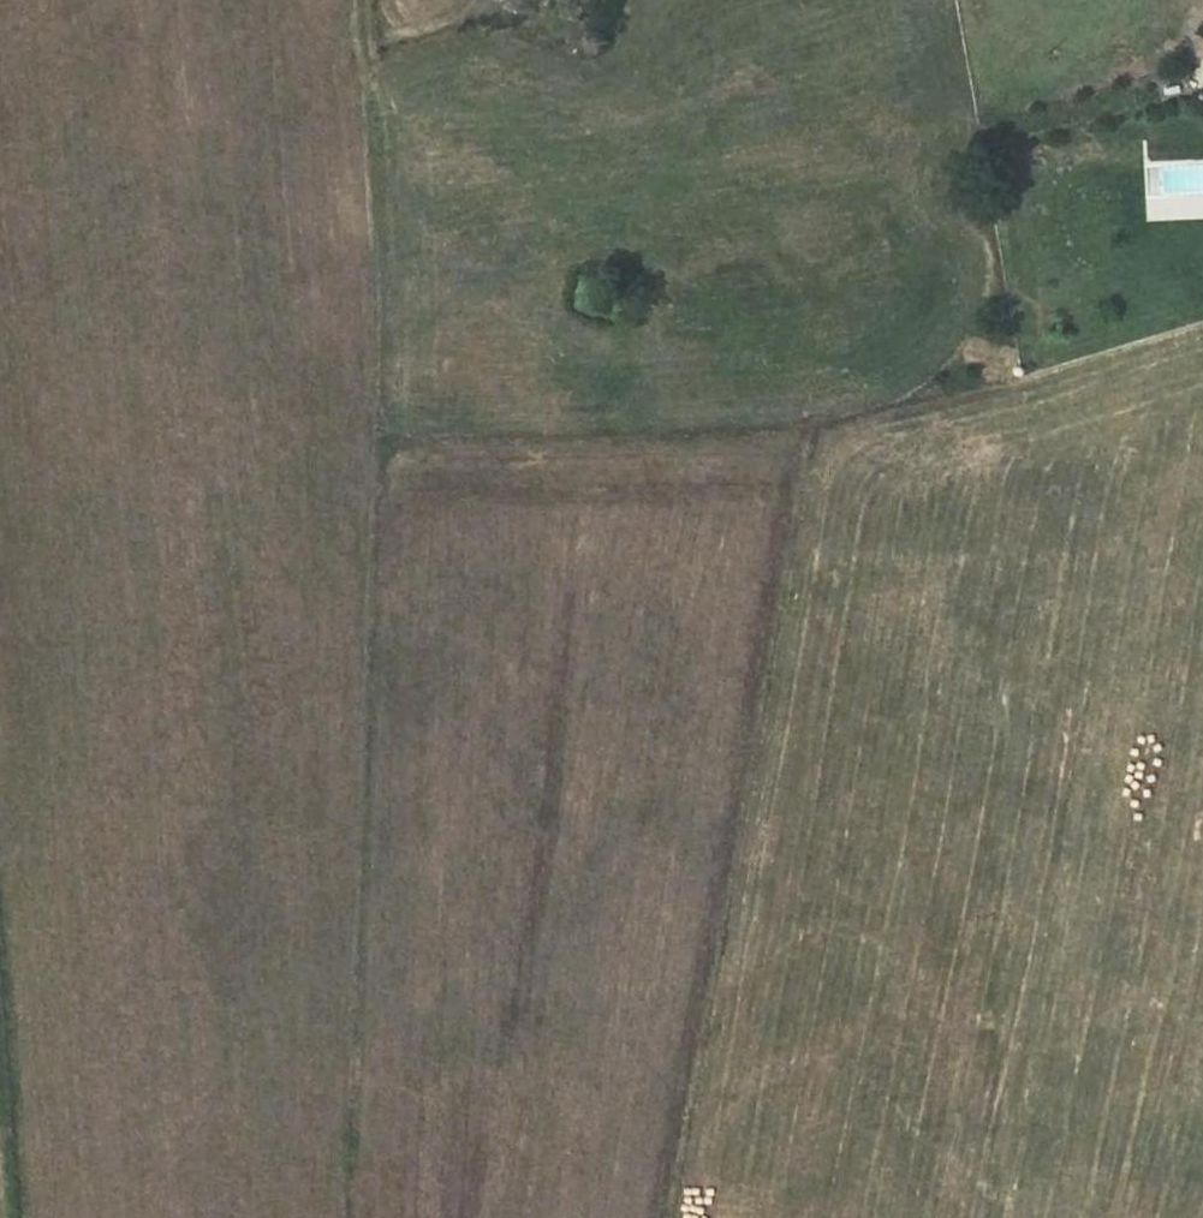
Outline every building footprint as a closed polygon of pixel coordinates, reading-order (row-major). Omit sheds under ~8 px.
[(1148,219),(1202,217),(1202,163),(1146,165),(1148,219)]
